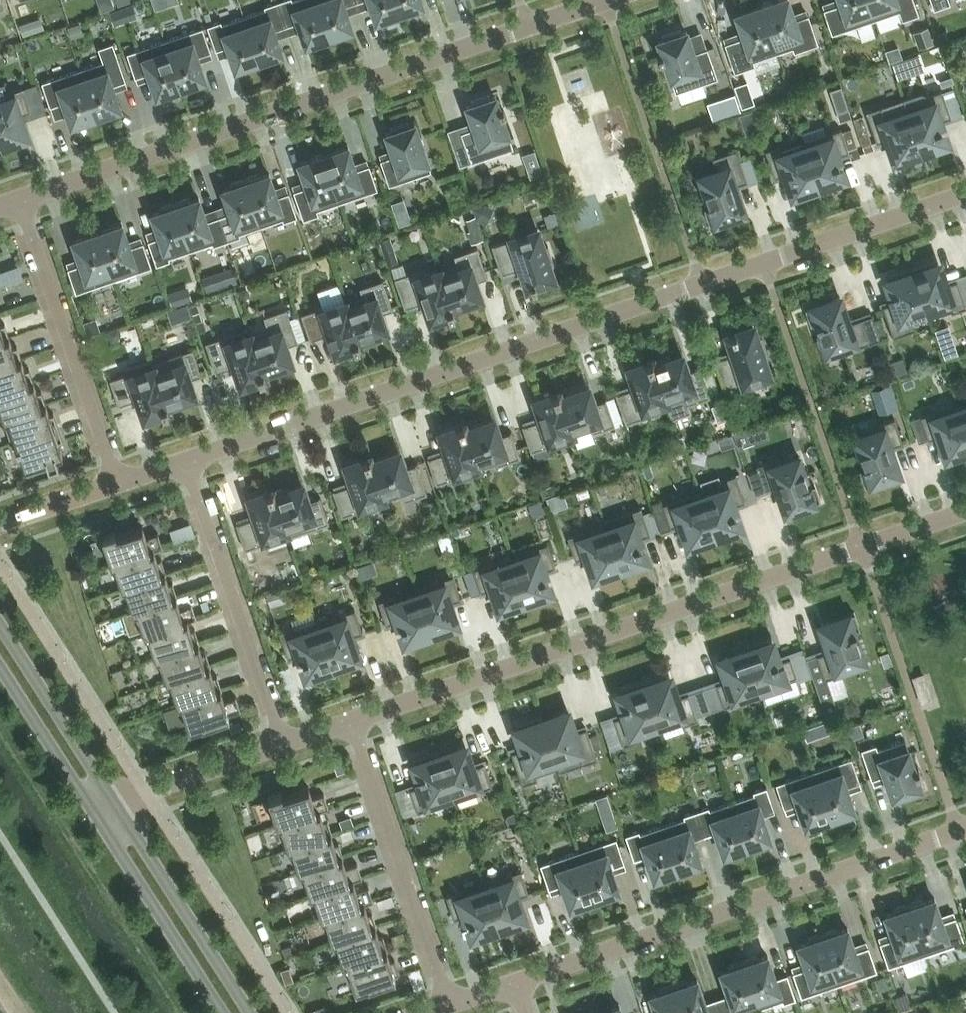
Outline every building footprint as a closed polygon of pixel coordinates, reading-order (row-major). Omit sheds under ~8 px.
[(315,45),(330,40),(317,0),(281,0),(278,1),(286,26),(298,22),(306,44),(314,42),(315,45)] [(330,40),(346,35),(345,31),(353,28),(345,6),(357,2),(356,0),(317,0),(330,40)] [(376,21),(384,18),(385,21),(401,16),(395,0),(369,0),(376,21)] [(401,16),(416,11),(415,7),(423,4),(421,0),(395,0),(401,16)] [(761,3),(777,52),(792,47),(794,52),(818,44),(808,15),(795,19),(788,0),(776,0),(774,1),(774,0),(770,0),(761,3)] [(841,3),(823,9),(832,34),(875,19),(868,0),(839,0),(841,3)] [(875,19),(899,11),(902,20),(918,14),(914,0),(868,0),(875,19)] [(934,9),(951,3),(949,0),(931,0),(934,9)] [(274,55),(282,53),(274,30),(286,26),(278,1),(264,6),(265,8),(243,16),(260,64),(275,59),(274,55)] [(744,37),(725,43),(734,72),(755,65),(753,60),(777,52),(761,3),(760,3),(761,5),(736,14),(744,37)] [(119,6),(107,10),(111,20),(123,16),(119,6)] [(227,46),(235,69),(243,66),(244,69),(260,64),(243,16),(222,23),(221,21),(207,25),(216,50),(227,46)] [(80,22),(68,27),(72,38),(84,34),(80,22)] [(914,31),(919,47),(934,42),(929,26),(914,31)] [(194,85),(194,83),(206,79),(198,56),(211,51),(203,27),(165,40),(182,89),(194,85)] [(662,53),(659,54),(661,59),(664,57),(676,92),(717,78),(707,48),(694,52),(687,31),(682,32),(680,29),(662,35),(663,39),(658,40),(662,53)] [(945,31),(936,34),(939,43),(948,40),(945,31)] [(148,73),(156,95),(180,87),(181,89),(182,89),(165,40),(127,53),(135,77),(148,73)] [(113,42),(98,47),(103,61),(80,69),(96,118),(97,118),(97,116),(120,108),(113,85),(126,80),(113,42)] [(905,58),(892,63),(896,75),(909,71),(905,58)] [(42,82),(50,106),(63,102),(71,125),(83,121),(83,122),(96,118),(80,69),(42,82)] [(952,76),(939,80),(942,86),(954,82),(952,76)] [(748,81),(735,85),(743,107),(755,103),(748,81)] [(0,100),(0,130),(6,149),(26,142),(17,115),(31,111),(23,87),(8,93),(10,97),(0,100)] [(907,111),(920,152),(922,156),(946,148),(941,131),(942,131),(940,127),(939,127),(937,121),(951,117),(942,90),(927,95),(921,94),(905,100),(908,111),(907,111)] [(490,98),(489,94),(471,100),(472,104),(467,106),(474,127),(461,132),(471,162),(513,148),(502,113),(505,112),(503,107),(500,108),(496,96),(490,98)] [(846,97),(834,101),(837,113),(849,109),(846,97)] [(899,159),(920,152),(907,111),(908,111),(905,100),(904,98),(903,98),(866,111),(876,142),(890,138),(899,164),(900,164),(899,159)] [(736,99),(728,102),(732,114),(741,111),(736,99)] [(740,114),(746,133),(761,128),(754,109),(740,114)] [(410,125),(409,122),(390,128),(391,131),(386,133),(394,155),(380,160),(389,185),(431,171),(424,149),(426,149),(421,135),(419,136),(415,123),(410,125)] [(858,130),(863,145),(872,142),(867,127),(858,130)] [(806,146),(821,190),(844,183),(839,166),(838,162),(837,162),(835,156),(849,152),(848,148),(857,145),(851,128),(842,131),(841,128),(826,133),(828,138),(806,146)] [(821,190),(806,146),(805,142),(782,150),(780,145),(765,150),(774,177),(788,173),(797,199),(821,190)] [(378,189),(369,165),(356,169),(348,146),(324,154),(324,153),(323,153),(340,202),(378,189)] [(747,181),(736,149),(712,157),(716,169),(699,175),(708,202),(709,205),(705,207),(703,199),(701,200),(710,224),(741,213),(732,186),(747,181)] [(307,186),(294,191),(303,219),(319,214),(317,210),(340,202),(323,153),(310,157),(311,159),(299,163),(307,186)] [(540,167),(529,171),(531,179),(543,175),(540,167)] [(261,226),(283,219),(284,221),(297,217),(289,192),(277,196),(269,173),(261,176),(260,173),(245,178),(261,226)] [(218,216),(227,241),(240,236),(239,233),(261,226),(245,178),(229,183),(230,187),(222,189),(230,212),(218,216)] [(227,241),(218,216),(207,220),(199,197),(191,200),(190,197),(174,202),(191,250),(212,243),(213,245),(227,241)] [(174,202),(159,207),(160,211),(152,213),(160,236),(148,240),(156,265),(170,260),(169,257),(191,250),(174,202)] [(474,207),(478,220),(486,223),(493,207),(484,204),(474,207)] [(484,239),(475,216),(466,220),(470,230),(467,231),(472,243),(484,239)] [(98,232),(98,230),(97,230),(114,279),(152,266),(143,242),(130,247),(122,224),(98,232)] [(81,263),(68,268),(76,292),(114,279),(97,230),(84,235),(85,236),(73,240),(81,263)] [(532,285),(532,286),(536,284),(536,283),(553,278),(549,266),(554,264),(548,245),(543,247),(537,230),(492,245),(502,274),(503,273),(521,267),(528,286),(532,285)] [(454,255),(458,264),(440,271),(454,313),(455,312),(453,306),(480,297),(475,281),(486,277),(486,278),(487,277),(477,247),(454,255)] [(394,248),(383,252),(387,263),(398,259),(394,248)] [(911,266),(927,311),(948,303),(951,312),(965,307),(965,306),(957,280),(943,284),(934,258),(911,266)] [(30,273),(25,260),(0,270),(0,284),(30,273)] [(928,315),(927,311),(911,266),(887,274),(893,291),(892,291),(893,295),(894,295),(896,301),(882,305),(893,336),(915,329),(912,321),(928,315)] [(231,267),(216,272),(222,288),(237,283),(231,267)] [(431,319),(449,313),(449,314),(454,313),(440,271),(418,278),(416,271),(395,278),(405,308),(406,307),(425,300),(431,319)] [(957,280),(965,306),(965,277),(957,280)] [(393,310),(383,280),(360,288),(363,297),(345,303),(359,345),(360,345),(358,339),(385,329),(380,313),(391,310),(392,310),(393,310)] [(871,315),(861,318),(846,323),(837,297),(805,307),(813,331),(815,331),(812,323),(815,322),(817,326),(817,325),(827,352),(851,344),(853,348),(869,342),(880,338),(871,315)] [(189,301),(193,314),(200,311),(196,299),(189,301)] [(301,314),(310,340),(311,340),(311,339),(330,333),(336,352),(354,346),(359,345),(345,303),(324,310),(322,307),(301,314)] [(264,316),(268,329),(250,335),(265,377),(263,371),(265,370),(291,362),(285,346),(297,342),(298,342),(287,308),(264,316)] [(99,316),(87,320),(91,332),(103,328),(99,316)] [(202,320),(195,323),(198,332),(205,329),(202,320)] [(9,336),(9,335),(5,323),(1,324),(0,322),(0,339),(9,336)] [(763,357),(768,355),(762,336),(757,338),(753,326),(736,332),(736,331),(731,332),(732,333),(728,334),(734,354),(715,360),(714,360),(724,389),(769,374),(763,357)] [(119,327),(107,331),(111,342),(118,340),(121,333),(119,327)] [(265,377),(250,335),(248,328),(226,335),(205,342),(216,372),(217,372),(217,371),(235,365),(242,384),(260,378),(260,379),(265,377)] [(22,359),(21,358),(17,345),(13,347),(9,336),(0,339),(0,366),(22,359)] [(201,375),(192,349),(169,357),(171,362),(154,368),(168,410),(169,410),(167,404),(169,403),(194,395),(189,379),(200,375),(200,376),(201,375)] [(691,411),(689,404),(710,397),(700,367),(698,367),(699,368),(687,372),(682,356),(654,365),(652,359),(666,401),(672,418),(691,411)] [(903,358),(889,363),(893,375),(907,371),(903,358)] [(34,381),(33,380),(29,368),(25,369),(22,359),(0,366),(0,393),(34,381)] [(168,410),(154,368),(150,359),(126,368),(128,373),(110,379),(119,405),(120,405),(120,404),(139,398),(145,417),(163,411),(163,412),(168,410)] [(626,423),(647,416),(645,409),(666,401),(652,359),(647,361),(647,362),(629,368),(636,387),(617,394),(617,393),(616,393),(626,423)] [(4,418),(46,403),(45,403),(41,390),(37,392),(34,381),(0,393),(0,405),(2,412),(4,418)] [(875,389),(882,410),(898,405),(891,384),(875,389)] [(592,433),(615,425),(606,399),(605,399),(605,400),(593,404),(588,388),(561,397),(559,391),(558,391),(572,433),(590,427),(592,433)] [(531,451),(552,444),(551,441),(572,433),(558,391),(553,393),(553,394),(536,400),(542,419),(523,426),(523,425),(522,425),(531,451)] [(9,417),(16,440),(58,426),(53,413),(50,414),(46,403),(4,418),(4,419),(9,417)] [(911,419),(918,442),(928,439),(942,435),(951,461),(965,456),(965,430),(959,408),(958,408),(937,415),(935,411),(920,416),(911,419)] [(743,414),(729,419),(734,432),(748,427),(743,414)] [(859,469),(865,485),(897,474),(888,448),(903,443),(894,418),(878,424),(879,428),(855,437),(864,464),(863,464),(864,467),(859,469)] [(494,454),(497,465),(520,457),(511,431),(510,431),(510,432),(499,436),(493,420),(466,429),(464,423),(463,424),(478,466),(478,465),(477,460),(494,454)] [(458,477),(456,473),(478,466),(463,424),(458,425),(459,426),(441,432),(448,451),(429,458),(429,457),(427,457),(436,484),(458,477)] [(62,439),(58,426),(16,440),(18,444),(16,444),(17,449),(19,448),(25,464),(46,457),(49,465),(59,461),(56,454),(63,452),(59,441),(62,439)] [(749,428),(734,434),(739,448),(754,443),(749,428)] [(735,445),(731,435),(718,439),(721,450),(735,445)] [(399,452),(371,462),(369,456),(383,498),(401,492),(404,501),(427,493),(417,463),(415,464),(416,464),(404,468),(399,452)] [(333,490),(342,516),(363,509),(362,505),(383,498),(369,456),(364,458),(346,465),(353,484),(334,490),(334,489),(333,490)] [(758,470),(748,473),(755,493),(780,484),(789,511),(821,500),(815,484),(810,485),(809,482),(808,482),(799,456),(774,464),(773,459),(756,465),(758,470)] [(700,491),(699,491),(714,536),(716,541),(740,533),(735,516),(734,512),(733,512),(731,506),(745,502),(736,475),(721,480),(723,488),(702,495),(700,491)] [(302,485),(275,495),(273,489),(272,489),(286,531),(287,531),(285,526),(302,520),(306,531),(329,523),(320,496),(319,497),(307,501),(302,485)] [(552,486),(541,489),(544,497),(554,494),(552,486)] [(236,523),(245,549),(266,542),(265,538),(286,531),(272,489),(267,491),(267,492),(250,498),(256,517),(237,523),(237,522),(236,523)] [(660,499),(651,502),(653,510),(661,530),(684,522),(693,549),(694,548),(693,544),(714,536),(699,491),(662,504),(660,499)] [(556,495),(547,498),(550,507),(560,504),(556,495)] [(543,499),(529,504),(533,515),(547,511),(543,499)] [(626,512),(604,520),(606,528),(622,573),(646,565),(640,549),(641,548),(639,544),(638,544),(637,539),(661,530),(653,510),(643,513),(641,507),(626,512)] [(142,525),(116,534),(116,532),(102,536),(103,539),(91,543),(91,544),(101,541),(107,559),(109,558),(111,564),(162,546),(158,533),(146,537),(142,525)] [(583,531),(568,536),(576,559),(589,555),(598,581),(622,573),(606,528),(584,536),(583,531)] [(437,534),(445,556),(456,553),(448,530),(437,534)] [(545,577),(544,577),(542,571),(556,566),(548,543),(533,548),(534,553),(513,560),(525,601),(527,606),(551,597),(545,581),(546,581),(545,577)] [(122,587),(166,572),(161,559),(158,560),(154,550),(163,547),(162,546),(111,564),(111,565),(112,564),(118,583),(120,582),(122,587)] [(473,569),(481,592),(495,587),(504,614),(505,613),(504,609),(525,601),(513,560),(511,556),(473,569)] [(133,611),(177,596),(173,582),(169,584),(165,573),(166,573),(166,572),(122,587),(123,588),(129,606),(132,605),(133,611)] [(453,575),(416,588),(432,633),(453,626),(455,630),(456,630),(447,603),(461,599),(453,575)] [(282,588),(267,592),(270,605),(286,600),(282,588)] [(401,626),(403,630),(403,629),(409,646),(433,638),(432,633),(416,588),(415,588),(416,593),(395,600),(393,596),(378,601),(386,624),(400,620),(402,625),(401,626)] [(177,596),(133,611),(134,611),(140,629),(143,628),(145,634),(196,616),(191,603),(180,607),(176,597),(177,596)] [(358,663),(349,637),(363,632),(355,609),(340,614),(341,619),(319,627),(334,672),(358,663)] [(817,655),(807,658),(818,688),(824,706),(828,718),(839,714),(835,703),(833,699),(828,684),(826,678),(842,673),(840,669),(865,660),(856,634),(856,633),(855,630),(860,628),(855,612),(823,623),(832,649),(817,655)] [(196,617),(196,616),(145,634),(151,652),(154,652),(156,657),(199,642),(195,629),(191,630),(187,620),(196,617)] [(334,672),(319,627),(297,634),(294,626),(279,631),(288,658),(302,653),(304,659),(303,659),(304,663),(305,663),(311,680),(334,672)] [(768,636),(744,645),(745,649),(760,689),(762,694),(765,703),(802,691),(799,681),(790,657),(778,661),(777,660),(776,661),(768,636)] [(198,643),(200,643),(199,642),(156,657),(156,658),(163,676),(165,675),(167,680),(211,665),(206,652),(202,654),(198,643)] [(730,679),(716,684),(724,707),(762,694),(760,689),(745,649),(724,656),(722,652),(721,652),(730,679)] [(889,652),(881,654),(885,667),(893,664),(889,652)] [(209,667),(211,666),(211,665),(167,680),(167,681),(168,681),(174,699),(176,698),(178,703),(222,689),(217,675),(213,677),(209,667)] [(698,720),(689,693),(675,698),(666,671),(642,679),(658,724),(680,717),(683,725),(698,720)] [(642,679),(619,687),(624,704),(623,704),(625,708),(626,708),(628,714),(614,718),(623,745),(638,740),(635,732),(658,724),(642,679)] [(929,688),(919,692),(922,702),(932,698),(929,688)] [(185,722),(187,721),(189,728),(191,731),(211,725),(209,721),(241,710),(240,707),(236,696),(224,700),(221,690),(222,689),(178,703),(178,704),(179,704),(185,722)] [(597,759),(586,728),(573,733),(564,706),(562,707),(564,711),(542,719),(557,767),(559,772),(597,759)] [(524,747),(524,748),(511,752),(522,785),(537,779),(536,775),(557,767),(542,719),(541,714),(516,722),(525,747),(524,747)] [(256,715),(242,720),(246,729),(259,724),(256,715)] [(241,719),(229,723),(232,731),(243,727),(241,719)] [(622,744),(614,719),(602,723),(610,748),(622,744)] [(860,724),(848,728),(852,740),(864,735),(860,724)] [(589,736),(594,749),(601,747),(597,733),(589,736)] [(918,768),(915,769),(905,739),(877,749),(876,744),(861,749),(872,779),(885,775),(892,797),(897,795),(899,798),(917,792),(916,789),(921,787),(917,774),(920,773),(918,768)] [(462,746),(440,753),(453,795),(454,799),(492,786),(484,763),(471,767),(461,741),(460,742),(462,746)] [(409,785),(395,789),(403,816),(417,811),(431,807),(429,802),(453,795),(440,753),(439,749),(414,757),(422,780),(409,785)] [(860,782),(851,758),(814,771),(831,820),(843,815),(843,813),(855,810),(847,787),(860,782)] [(805,826),(829,818),(830,820),(831,820),(814,771),(776,784),(784,808),(797,804),(805,826)] [(275,819),(277,825),(328,807),(324,794),(313,798),(309,786),(257,804),(257,805),(267,802),(273,820),(275,819)] [(766,787),(753,792),(754,794),(732,802),(748,850),(764,845),(762,841),(770,838),(763,815),(775,811),(766,787)] [(607,793),(596,797),(599,805),(610,802),(607,793)] [(724,854),(732,852),(733,855),(748,850),(732,802),(710,809),(709,807),(696,811),(704,835),(716,831),(724,854)] [(329,808),(328,807),(277,825),(278,825),(284,843),(287,842),(288,848),(332,833),(328,820),(323,821),(320,811),(329,808)] [(694,868),(693,865),(701,862),(693,839),(704,835),(696,811),(683,815),(684,818),(662,826),(679,874),(694,868)] [(507,816),(506,818),(508,826),(518,823),(515,813),(507,816)] [(640,833),(639,831),(626,835),(634,860),(646,855),(654,878),(662,875),(663,879),(679,874),(662,826),(640,833)] [(343,856),(339,843),(334,844),(331,834),(332,834),(332,833),(288,848),(289,849),(289,848),(295,867),(298,866),(300,871),(343,856)] [(595,898),(619,890),(611,867),(625,863),(616,838),(578,851),(595,900),(596,900),(595,898)] [(582,903),(582,905),(595,900),(578,851),(540,864),(549,889),(562,884),(570,907),(582,903)] [(311,895),(362,877),(357,864),(346,868),(342,857),(343,857),(343,856),(300,871),(300,872),(306,890),(309,889),(311,895)] [(485,887),(500,932),(524,924),(515,898),(529,893),(521,870),(506,875),(507,880),(485,887)] [(320,912),(322,918),(373,900),(368,887),(357,891),(353,881),(362,877),(311,895),(318,913),(320,912)] [(477,940),(500,932),(485,887),(463,895),(461,890),(446,896),(454,919),(468,914),(470,920),(469,920),(470,924),(471,924),(477,940)] [(934,898),(925,901),(924,898),(909,903),(926,954),(964,941),(956,917),(942,921),(934,898)] [(331,936),(333,941),(377,926),(372,913),(368,914),(365,904),(373,901),(373,900),(322,918),(323,918),(329,936),(331,936)] [(893,908),(894,912),(885,915),(893,938),(880,942),(888,967),(926,954),(909,903),(893,908)] [(342,959),(344,964),(388,949),(383,936),(379,937),(376,927),(377,927),(377,926),(333,941),(333,942),(334,941),(340,959),(342,959)] [(847,928),(838,931),(837,928),(822,933),(839,984),(877,971),(868,946),(855,951),(847,928)] [(806,938),(807,942),(798,945),(806,968),(793,972),(801,997),(839,984),(822,933),(806,938)] [(388,950),(388,949),(344,964),(344,965),(345,965),(351,983),(353,982),(355,989),(355,988),(357,992),(376,985),(375,982),(399,973),(394,959),(390,960),(387,950),(388,950)] [(768,955),(760,958),(758,955),(743,960),(759,1008),(782,1000),(782,1003),(796,999),(787,974),(775,978),(768,955)] [(729,969),(721,971),(729,994),(717,998),(722,1012),(745,1012),(759,1008),(743,960),(728,965),(729,969)] [(291,967),(281,970),(285,980),(295,977),(291,967)] [(883,976),(875,979),(879,990),(887,988),(883,976)] [(688,979),(672,984),(682,1012),(722,1012),(717,998),(705,1002),(697,979),(689,982),(688,979)] [(650,995),(656,1012),(682,1012),(672,984),(657,989),(658,993),(650,995)] [(894,996),(899,1009),(911,1005),(907,992),(894,996)]
